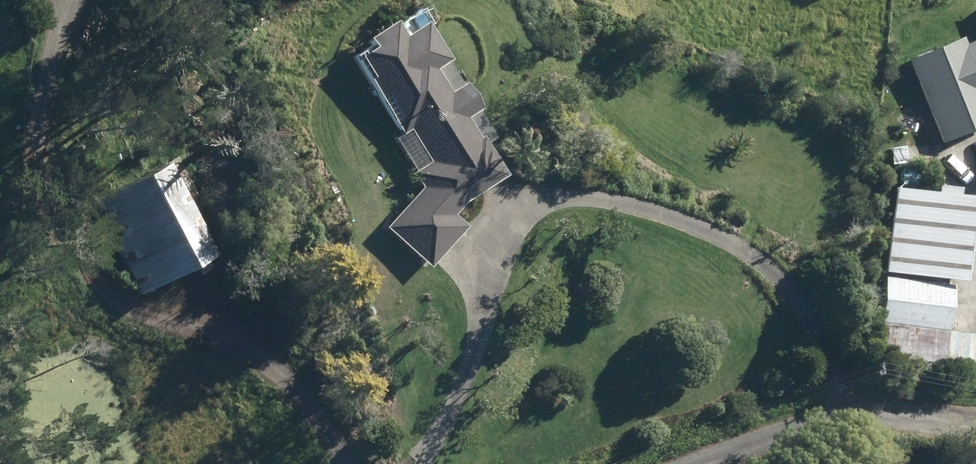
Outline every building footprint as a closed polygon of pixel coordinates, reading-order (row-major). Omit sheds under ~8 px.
[(494,191),(477,177),(506,162),(423,4),(352,41),(422,173),(381,218),(431,262),(494,191)] [(902,61),(938,140),(975,123),(975,36),(967,40),(964,33),(902,61)] [(173,153),(86,200),(136,291),(223,245),(173,153)] [(973,188),(894,182),(887,268),(966,274),(973,188)] [(944,352),(943,360),(975,362),(975,327),(957,326),(959,280),(885,276),(881,349),(944,352)]
